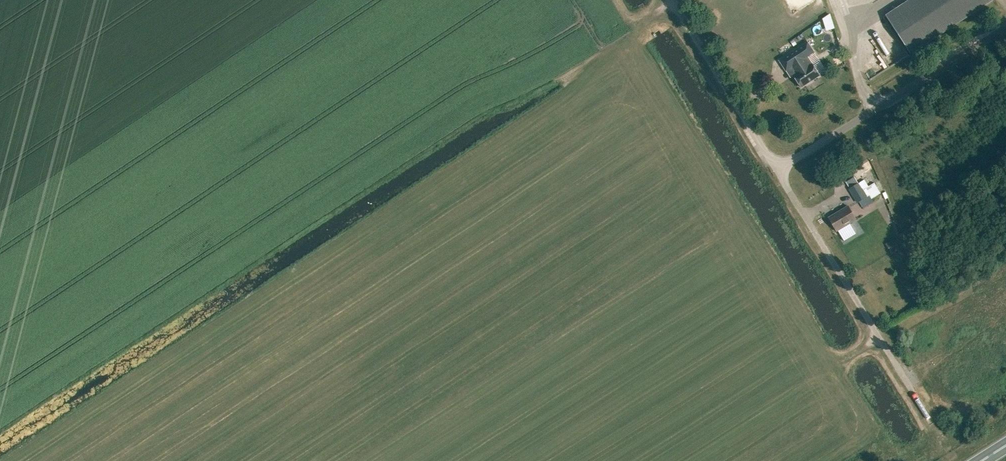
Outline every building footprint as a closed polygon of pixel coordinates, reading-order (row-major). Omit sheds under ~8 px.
[(885,9),(908,50),(1000,0),(902,0),(885,9)] [(826,30),(835,28),(831,14),(822,16),(826,30)] [(786,71),(792,67),(797,74),(793,76),(801,88),(820,76),(812,64),(809,66),(804,59),(814,53),(808,42),(779,61),(786,71)] [(849,189),(857,203),(869,195),(871,199),(880,193),(874,183),(868,187),(864,180),(858,183),(855,177),(846,182),(850,188),(849,189)] [(837,232),(856,220),(848,206),(834,214),(835,216),(829,219),(837,232)] [(894,238),(886,244),(892,252),(900,247),(894,238)]
